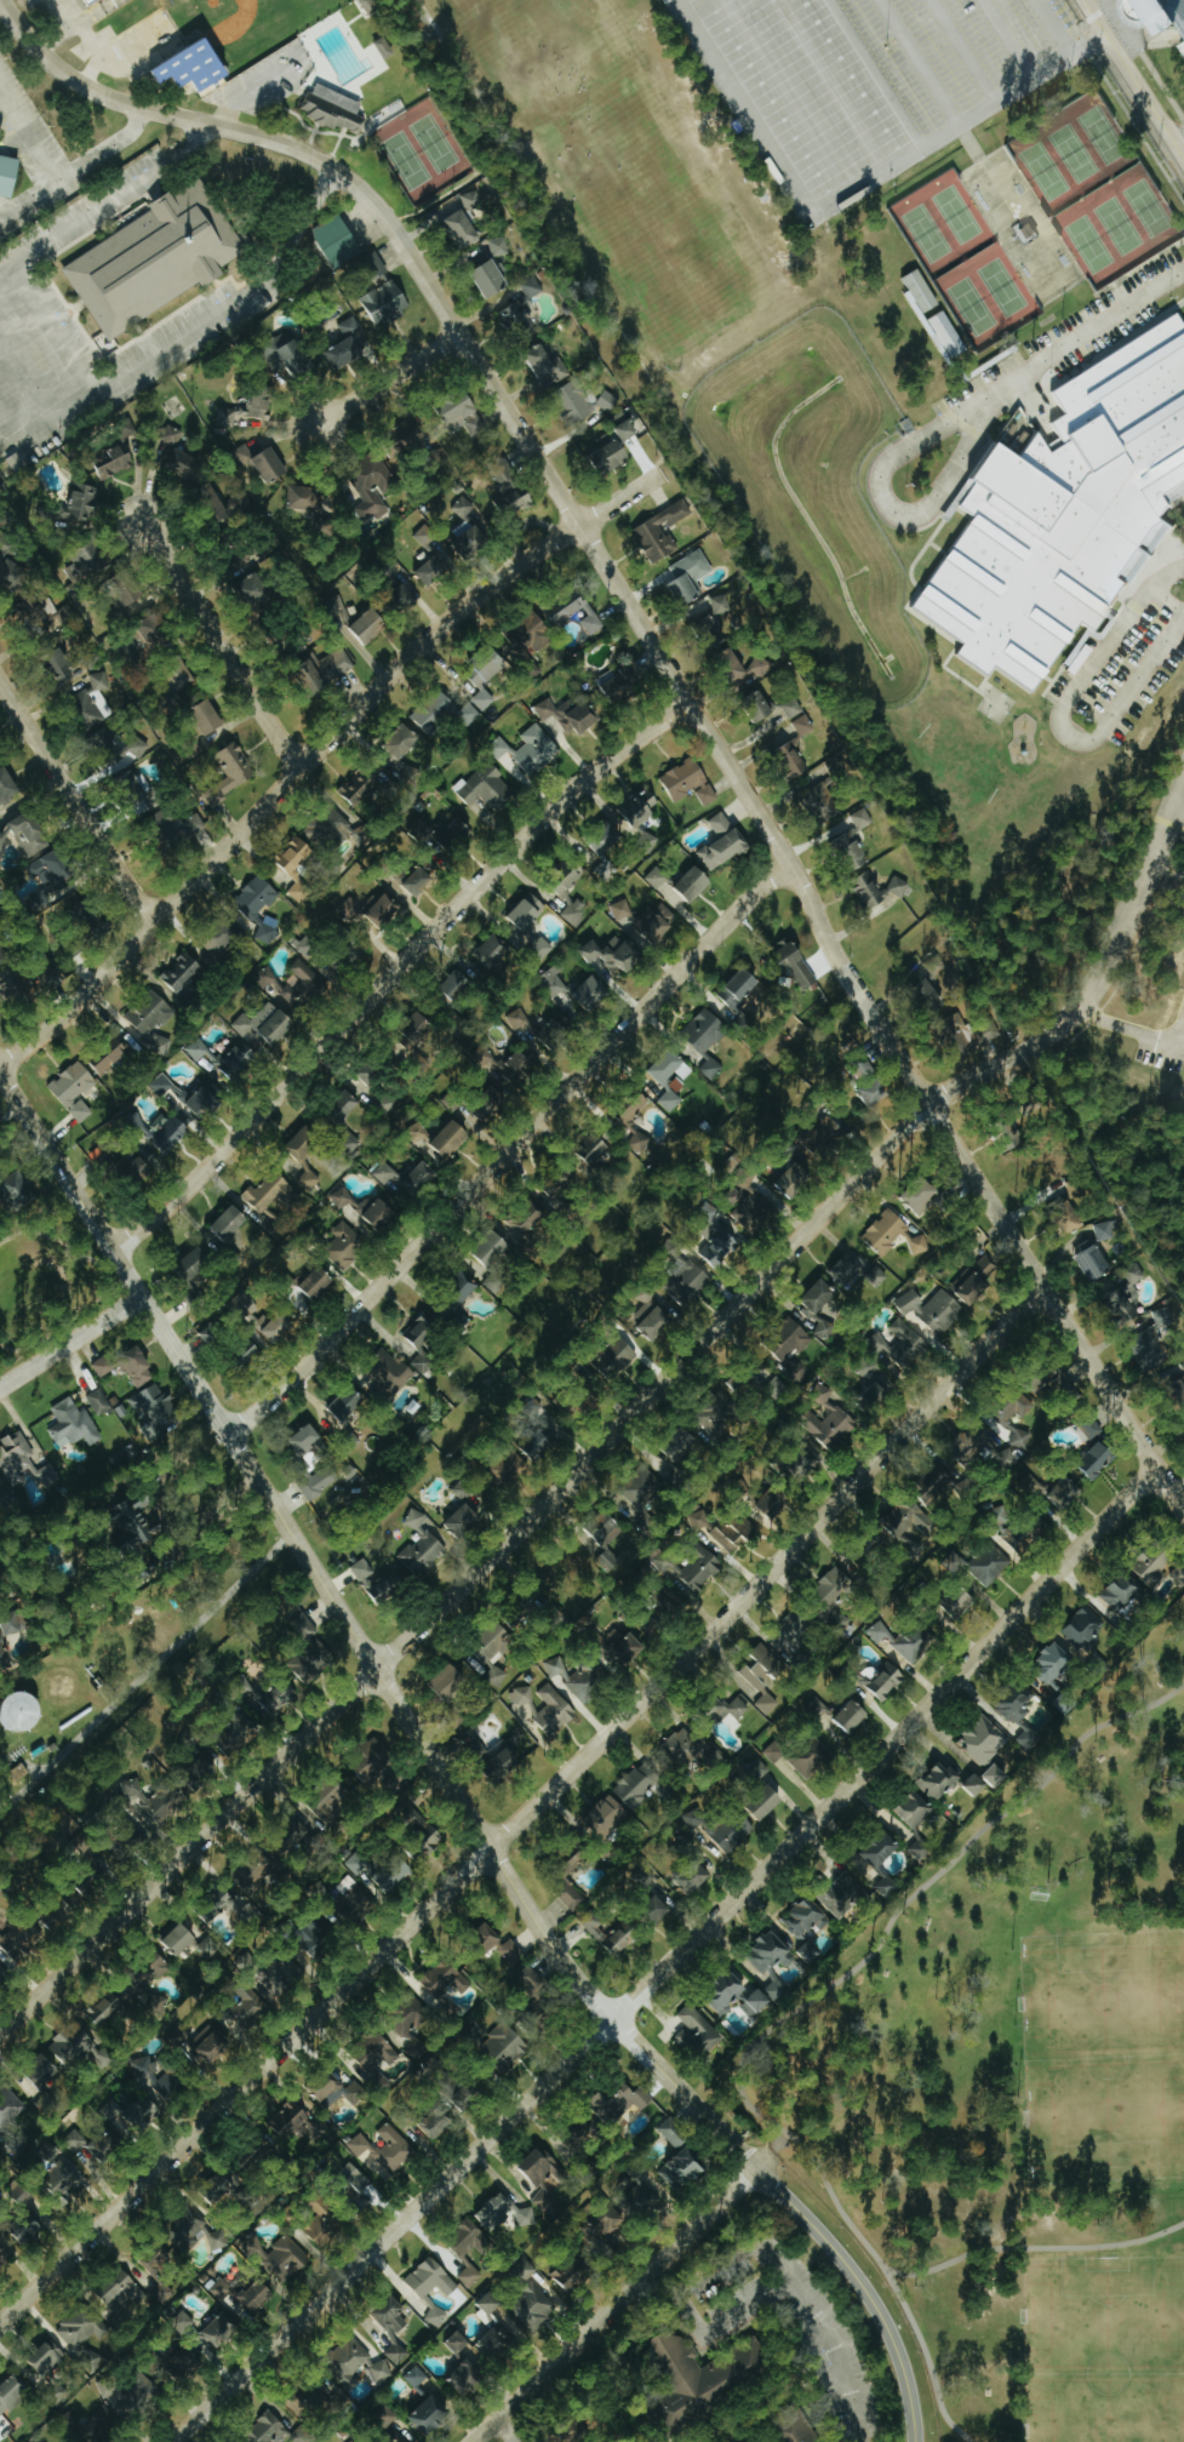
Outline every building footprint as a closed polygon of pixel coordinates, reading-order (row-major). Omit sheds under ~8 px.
[(85,8),(99,0),(80,0),(85,8)] [(376,0),(363,0),(369,16),(380,12),(376,0)] [(1115,5),(1116,0),(1183,0),(1183,26),(1180,19),(1161,30),(1155,19),(1150,23),(1139,27),(1127,24),(1120,16),(1115,5)] [(396,54),(388,36),(377,41),(385,59),(396,54)] [(235,77),(214,39),(156,69),(164,84),(179,76),(185,88),(199,81),(205,93),(235,77)] [(364,103),(316,82),(303,112),(359,137),(367,119),(359,115),(364,103)] [(17,198),(24,159),(0,155),(0,196),(17,198)] [(249,252),(205,178),(178,195),(178,196),(63,264),(109,341),(226,271),(224,267),(249,252)] [(469,212),(485,207),(480,190),(463,196),(469,212)] [(447,220),(465,250),(484,239),(465,208),(447,220)] [(317,227),(334,268),(364,256),(347,214),(317,227)] [(1023,241),(1034,234),(1027,223),(1016,229),(1023,241)] [(511,253),(505,235),(489,240),(495,258),(511,253)] [(390,272),(378,251),(359,262),(371,283),(390,272)] [(481,268),(480,266),(473,270),(488,300),(511,289),(497,260),(481,268)] [(529,299),(544,292),(537,276),(521,283),(529,299)] [(413,313),(401,281),(363,295),(375,327),(413,313)] [(537,324),(523,299),(498,312),(511,337),(537,324)] [(927,336),(941,362),(962,351),(940,310),(923,319),(931,334),(927,336)] [(1172,311),(1183,331),(1183,480),(1163,492),(1171,503),(1086,628),(1077,622),(1028,692),(991,667),(985,675),(953,652),(959,644),(906,605),(971,515),(949,501),(991,439),(1014,456),(1034,429),(1042,444),(1056,435),(1048,422),(1060,412),(1049,391),(1172,311)] [(340,323),(348,341),(329,351),(337,369),(374,352),(357,315),(340,323)] [(303,379),(318,365),(296,340),(280,354),(303,379)] [(543,387),(570,377),(561,351),(550,355),(545,342),(529,348),(543,387)] [(612,392),(592,402),(579,379),(557,390),(575,424),(601,411),(603,413),(619,405),(612,392)] [(237,417),(271,419),(273,397),(251,395),(250,410),(220,407),(218,425),(236,427),(237,417)] [(471,437),(488,429),(472,395),(443,408),(452,426),(464,420),(471,437)] [(629,421),(624,412),(612,419),(617,428),(629,421)] [(618,428),(625,442),(641,435),(633,420),(618,428)] [(175,449),(184,433),(167,424),(159,440),(175,449)] [(603,475),(633,461),(624,439),(593,452),(603,475)] [(276,446),(256,457),(248,443),(234,451),(247,475),(259,469),(269,487),(291,474),(276,446)] [(135,471),(130,448),(95,455),(100,479),(135,471)] [(195,481),(203,459),(176,450),(169,471),(195,481)] [(392,510),(384,497),(400,486),(380,455),(348,476),(365,502),(356,508),(367,526),(392,510)] [(504,491),(494,499),(510,519),(536,499),(508,463),(492,476),(504,491)] [(64,521),(92,527),(101,489),(73,482),(64,521)] [(291,509),(320,510),(321,488),(292,487),(291,509)] [(451,509),(465,520),(476,506),(463,495),(451,509)] [(635,531),(654,565),(678,551),(659,518),(635,531)] [(449,539),(466,559),(488,541),(471,520),(449,539)] [(62,565),(78,590),(114,567),(98,542),(62,565)] [(417,570),(430,586),(459,563),(446,547),(417,570)] [(671,566),(678,580),(671,583),(684,608),(704,597),(696,582),(715,572),(702,549),(671,566)] [(32,573),(11,558),(0,572),(0,586),(14,597),(32,573)] [(275,603),(264,573),(235,584),(246,613),(275,603)] [(407,617),(423,592),(402,579),(386,604),(407,617)] [(130,615),(149,606),(138,582),(119,590),(130,615)] [(711,599),(717,616),(733,610),(728,594),(711,599)] [(76,616),(68,604),(58,612),(51,602),(38,610),(54,632),(76,616)] [(370,645),(391,623),(373,607),(353,629),(370,645)] [(140,624),(154,653),(175,643),(160,614),(140,624)] [(516,633),(537,656),(558,637),(537,614),(516,633)] [(1088,649),(1076,641),(1058,666),(1070,674),(1088,649)] [(356,667),(343,645),(318,661),(318,660),(299,672),(315,698),(332,688),(329,684),(356,667)] [(47,653),(58,685),(76,679),(65,647),(47,653)] [(470,663),(479,672),(471,680),(481,691),(472,700),(484,712),(497,699),(486,688),(510,664),(496,650),(487,658),(481,652),(470,663)] [(719,666),(748,680),(752,671),(767,678),(774,662),(758,654),(754,663),(726,650),(719,666)] [(613,703),(641,688),(629,664),(601,679),(613,703)] [(76,692),(81,725),(111,721),(107,690),(111,689),(108,672),(91,675),(93,690),(76,692)] [(745,694),(756,722),(776,714),(765,686),(745,694)] [(413,717),(433,738),(455,717),(474,736),(488,722),(469,702),(462,710),(442,689),(413,717)] [(544,721),(556,714),(567,733),(579,727),(582,732),(602,721),(590,700),(577,708),(572,699),(557,708),(551,697),(535,706),(544,721)] [(783,705),(791,720),(807,710),(798,697),(783,705)] [(530,777),(563,752),(540,721),(521,735),(528,744),(516,753),(503,735),(488,747),(498,761),(511,752),(530,777)] [(129,743),(108,723),(92,741),(112,760),(116,755),(130,768),(151,746),(138,734),(129,743)] [(400,761),(423,741),(409,725),(386,745),(400,761)] [(204,792),(211,805),(259,777),(238,741),(216,754),(229,778),(204,792)] [(674,801),(711,783),(698,757),(661,775),(674,801)] [(482,796),(496,811),(518,791),(490,761),(459,791),(472,805),(482,796)] [(24,791),(8,765),(0,770),(0,806),(24,791)] [(354,806),(380,783),(365,766),(338,788),(354,806)] [(828,818),(841,813),(830,781),(804,790),(812,814),(825,810),(828,818)] [(720,799),(712,783),(698,791),(706,806),(720,799)] [(628,801),(626,819),(650,820),(652,802),(628,801)] [(171,844),(200,829),(203,835),(209,831),(197,810),(181,819),(172,804),(155,813),(171,844)] [(293,839),(275,874),(282,883),(286,880),(296,885),(314,852),(326,842),(337,848),(348,840),(361,847),(377,835),(371,827),(365,824),(355,830),(340,809),(333,805),(314,819),(310,826),(293,839)] [(858,832),(876,823),(867,807),(853,815),(858,826),(847,832),(843,824),(829,831),(848,865),(869,854),(858,832)] [(36,809),(0,828),(0,848),(18,838),(29,858),(54,844),(36,809)] [(754,846),(751,841),(740,827),(734,830),(726,813),(723,810),(711,821),(714,828),(724,839),(698,851),(703,860),(669,889),(678,910),(688,906),(716,882),(711,871),(728,863),(734,857),(749,850),(754,846)] [(456,857),(476,834),(458,818),(438,841),(456,857)] [(70,893),(65,885),(81,875),(63,846),(32,865),(54,902),(70,893)] [(396,877),(418,898),(439,875),(425,862),(414,874),(406,866),(396,877)] [(585,874),(572,863),(560,878),(573,889),(585,874)] [(658,890),(671,878),(659,865),(646,877),(658,890)] [(254,918),(280,894),(261,874),(235,898),(254,918)] [(891,891),(904,898),(912,883),(895,874),(887,890),(871,882),(861,902),(880,912),(891,891)] [(364,935),(398,904),(385,889),(364,908),(352,895),(338,907),(364,935)] [(511,915),(528,931),(550,908),(533,892),(511,915)] [(579,927),(592,908),(577,897),(563,916),(579,927)] [(612,904),(620,926),(636,920),(629,899),(612,904)] [(643,930),(657,944),(681,919),(661,900),(641,920),(647,926),(643,930)] [(205,945),(218,960),(244,938),(230,922),(205,945)] [(294,946),(309,958),(320,945),(305,933),(294,946)] [(474,952),(488,970),(512,950),(497,933),(474,952)] [(555,947),(542,936),(534,944),(547,956),(555,947)] [(586,946),(608,975),(622,964),(628,972),(647,958),(632,937),(624,943),(619,937),(603,948),(596,938),(586,946)] [(822,979),(794,943),(779,955),(806,991),(822,979)] [(178,995),(205,966),(187,949),(160,978),(178,995)] [(325,982),(298,959),(290,968),(295,973),(279,992),(300,1011),(325,982)] [(440,985),(455,1002),(480,980),(465,963),(440,985)] [(720,995),(737,1010),(765,980),(748,964),(720,995)] [(558,966),(540,977),(553,999),(571,988),(558,966)] [(7,1007),(34,997),(24,969),(4,976),(6,982),(0,984),(0,989),(7,1007)] [(59,981),(56,969),(40,973),(43,985),(59,981)] [(573,997),(590,1012),(611,990),(594,974),(573,997)] [(944,1000),(931,977),(912,987),(926,1010),(944,1000)] [(178,1011),(153,988),(127,1016),(147,1036),(160,1022),(164,1026),(178,1011)] [(232,1026),(245,1038),(256,1026),(276,1045),(297,1023),(272,999),(252,1019),(245,1013),(232,1026)] [(683,1033),(706,1055),(732,1028),(708,1006),(683,1033)] [(507,1016),(515,1031),(529,1022),(521,1008),(507,1016)] [(403,1028),(420,1046),(440,1029),(423,1010),(403,1028)] [(950,1017),(967,1049),(980,1042),(964,1010),(950,1017)] [(571,1037),(562,1019),(541,1029),(550,1047),(571,1037)] [(166,1056),(172,1039),(156,1034),(151,1051),(166,1056)] [(115,1080),(135,1051),(115,1038),(95,1066),(115,1080)] [(211,1051),(200,1038),(187,1048),(197,1062),(211,1051)] [(220,1069),(241,1082),(259,1053),(238,1040),(220,1069)] [(499,1068),(518,1088),(539,1067),(521,1048),(499,1068)] [(650,1072),(670,1090),(658,1102),(671,1114),(685,1099),(668,1083),(678,1072),(686,1080),(696,1069),(673,1048),(650,1072)] [(701,1070),(713,1081),(725,1068),(713,1056),(701,1070)] [(856,1067),(864,1080),(878,1071),(870,1058),(856,1067)] [(358,1072),(373,1087),(387,1074),(372,1059),(358,1072)] [(51,1091),(86,1121),(95,1111),(81,1099),(99,1079),(78,1060),(51,1091)] [(170,1089),(182,1099),(187,1093),(162,1074),(152,1087),(164,1097),(170,1089)] [(895,1094),(885,1075),(862,1088),(872,1107),(895,1094)] [(189,1103),(207,1119),(224,1101),(206,1084),(189,1103)] [(348,1123),(361,1098),(343,1089),(330,1115),(348,1123)] [(396,1099),(381,1093),(375,1106),(390,1113),(396,1099)] [(805,1146),(823,1155),(828,1145),(839,1150),(851,1126),(822,1112),(805,1146)] [(164,1114),(146,1131),(167,1154),(194,1130),(179,1113),(170,1121),(164,1114)] [(432,1142),(450,1159),(473,1134),(456,1117),(432,1142)] [(417,1147),(432,1138),(421,1121),(406,1130),(417,1147)] [(321,1183),(305,1157),(323,1147),(311,1127),(288,1141),(307,1172),(298,1178),(307,1192),(321,1183)] [(613,1153),(600,1132),(581,1144),(594,1164),(613,1153)] [(132,1179),(157,1175),(154,1152),(128,1156),(132,1179)] [(796,1200),(818,1175),(800,1159),(779,1184),(796,1200)] [(373,1175),(388,1186),(391,1181),(419,1201),(440,1172),(425,1160),(417,1172),(411,1167),(404,1176),(384,1161),(373,1175)] [(292,1183),(276,1169),(258,1190),(252,1185),(244,1195),(265,1214),(292,1183)] [(40,1201),(26,1170),(0,1182),(0,1185),(13,1214),(40,1201)] [(920,1214),(945,1199),(932,1177),(899,1196),(908,1211),(915,1206),(920,1214)] [(1073,1199),(1090,1193),(1085,1177),(1067,1183),(1073,1199)] [(340,1210),(352,1203),(361,1219),(369,1214),(378,1229),(399,1217),(386,1196),(373,1204),(370,1197),(359,1204),(347,1185),(331,1195),(340,1210)] [(786,1203),(775,1193),(769,1199),(763,1192),(753,1201),(750,1198),(733,1214),(753,1235),(786,1203)] [(211,1228),(227,1245),(253,1221),(237,1204),(211,1228)] [(922,1255),(932,1244),(891,1206),(863,1237),(885,1257),(902,1237),(922,1255)] [(1066,1232),(1086,1225),(1080,1207),(1060,1214),(1066,1232)] [(345,1272),(370,1243),(343,1219),(332,1231),(338,1237),(324,1253),(345,1272)] [(1099,1241),(1119,1238),(1115,1220),(1095,1224),(1099,1241)] [(474,1252),(490,1268),(514,1246),(498,1229),(474,1252)] [(705,1267),(725,1268),(725,1251),(736,1251),(737,1230),(706,1229),(705,1267)] [(1094,1282),(1114,1272),(1099,1238),(1078,1248),(1094,1282)] [(218,1265),(204,1245),(178,1265),(192,1284),(218,1265)] [(869,1272),(852,1253),(830,1273),(847,1291),(865,1274),(877,1287),(890,1276),(878,1264),(869,1272)] [(994,1285),(987,1279),(999,1266),(985,1253),(953,1287),(974,1306),(994,1285)] [(694,1303),(691,1300),(713,1278),(695,1261),(669,1289),(689,1308),(694,1303)] [(323,1299),(337,1277),(318,1265),(304,1287),(323,1299)] [(812,1329),(826,1344),(840,1330),(822,1311),(840,1294),(824,1278),(801,1301),(809,1309),(805,1313),(816,1325),(812,1329)] [(1140,1318),(1128,1286),(1109,1293),(1122,1325),(1140,1318)] [(925,1302),(918,1289),(897,1299),(905,1316),(920,1308),(933,1332),(965,1315),(951,1288),(925,1302)] [(675,1323),(652,1299),(633,1316),(656,1340),(675,1323)] [(412,1364),(425,1376),(438,1361),(423,1348),(445,1323),(428,1307),(402,1336),(421,1353),(412,1364)] [(275,1345),(297,1327),(284,1313),(263,1331),(275,1345)] [(877,1331),(865,1345),(881,1360),(888,1352),(905,1368),(929,1342),(901,1316),(889,1329),(902,1341),(895,1348),(877,1331)] [(815,1339),(796,1320),(770,1346),(786,1362),(799,1348),(803,1351),(815,1339)] [(214,1321),(200,1331),(212,1348),(226,1338),(214,1321)] [(249,1367),(270,1351),(258,1335),(237,1351),(249,1367)] [(615,1380),(641,1356),(626,1339),(599,1364),(615,1380)] [(159,1376),(140,1345),(118,1358),(136,1390),(159,1376)] [(391,1399),(416,1376),(396,1354),(371,1377),(391,1399)] [(116,1368),(107,1355),(93,1364),(102,1378),(116,1368)] [(898,1387),(863,1356),(853,1367),(872,1384),(856,1400),(873,1415),(898,1387)] [(810,1368),(793,1360),(786,1376),(802,1383),(810,1368)] [(727,1383),(739,1401),(755,1390),(743,1372),(727,1383)] [(1068,1385),(1065,1373),(1050,1376),(1053,1388),(1068,1385)] [(788,1392),(780,1376),(766,1384),(774,1399),(788,1392)] [(834,1393),(820,1382),(809,1395),(831,1413),(824,1421),(809,1410),(799,1423),(835,1452),(858,1422),(829,1399),(834,1393)] [(151,1442),(179,1428),(166,1403),(169,1401),(160,1383),(129,1399),(151,1442)] [(331,1407),(345,1422),(369,1400),(354,1385),(331,1407)] [(98,1417),(113,1410),(103,1388),(88,1395),(98,1417)] [(582,1405),(566,1390),(555,1402),(571,1417),(582,1405)] [(1040,1402),(1016,1392),(994,1418),(999,1423),(998,1425),(1001,1427),(996,1432),(1005,1439),(1011,1442),(1007,1450),(1004,1448),(1000,1458),(1012,1468),(1029,1449),(1035,1434),(1012,1424),(1017,1415),(1026,1419),(1040,1402)] [(720,1440),(742,1416),(720,1395),(698,1419),(720,1440)] [(87,1408),(81,1412),(72,1397),(52,1408),(61,1423),(49,1429),(61,1450),(85,1436),(91,1446),(104,1438),(87,1408)] [(1094,1441),(1106,1429),(1089,1413),(1077,1426),(1094,1441)] [(548,1416),(521,1446),(539,1462),(563,1435),(556,1429),(559,1425),(548,1416)] [(326,1440),(315,1423),(291,1439),(302,1456),(326,1440)] [(663,1447),(678,1463),(699,1442),(684,1427),(663,1447)] [(960,1459),(986,1445),(976,1428),(950,1443),(960,1459)] [(31,1457),(35,1456),(24,1430),(2,1440),(6,1449),(0,1451),(0,1460),(9,1481),(35,1470),(44,1490),(62,1482),(54,1463),(37,1470),(31,1457)] [(1098,1472),(1120,1452),(1107,1436),(1084,1456),(1098,1472)] [(493,1466),(507,1485),(527,1470),(512,1451),(493,1466)] [(818,1460),(806,1457),(803,1469),(815,1472),(818,1460)] [(342,1482),(333,1465),(300,1483),(309,1500),(342,1482)] [(621,1491),(638,1509),(664,1485),(647,1467),(621,1491)] [(981,1483),(972,1474),(957,1489),(967,1498),(981,1483)] [(1085,1485),(1064,1475),(1053,1497),(1074,1508),(1085,1485)] [(18,1502),(9,1483),(0,1488),(0,1500),(4,1509),(18,1502)] [(795,1499),(777,1484),(760,1505),(777,1520),(795,1499)] [(119,1507),(142,1550),(169,1536),(147,1493),(119,1507)] [(941,1526),(909,1495),(882,1523),(900,1540),(916,1524),(930,1537),(941,1526)] [(447,1522),(464,1541),(486,1522),(469,1502),(447,1522)] [(398,1558),(421,1580),(450,1550),(423,1524),(428,1519),(417,1508),(404,1521),(419,1535),(398,1558)] [(703,1511),(690,1519),(697,1532),(711,1524),(703,1511)] [(732,1556),(759,1531),(741,1511),(713,1536),(732,1556)] [(1035,1541),(1015,1521),(993,1543),(1013,1563),(1035,1541)] [(1174,1553),(1151,1542),(1136,1573),(1159,1584),(1174,1553)] [(995,1589),(1012,1559),(988,1545),(977,1563),(954,1549),(947,1561),(995,1589)] [(694,1591),(726,1571),(711,1547),(678,1568),(672,1558),(661,1565),(671,1580),(683,1573),(694,1591)] [(598,1560),(609,1572),(621,1561),(610,1549),(598,1560)] [(354,1565),(379,1610),(410,1592),(395,1566),(377,1576),(366,1558),(354,1565)] [(1124,1613),(1147,1593),(1128,1573),(1106,1593),(1124,1613)] [(800,1654),(822,1624),(797,1606),(783,1625),(789,1629),(779,1642),(783,1644),(777,1652),(797,1667),(804,1658),(800,1654)] [(1063,1627),(1078,1650),(1107,1631),(1092,1608),(1063,1627)] [(286,1621),(301,1644),(319,1632),(304,1609),(286,1621)] [(5,1622),(9,1639),(24,1636),(24,1637),(32,1635),(28,1617),(5,1622)] [(479,1648),(505,1662),(519,1636),(494,1622),(479,1648)] [(649,1648),(633,1631),(626,1638),(617,1628),(603,1642),(628,1668),(649,1648)] [(0,1631),(0,1661),(8,1658),(0,1631)] [(309,1685),(339,1660),(323,1641),(293,1666),(309,1685)] [(1039,1660),(1046,1666),(1039,1674),(1052,1686),(1076,1661),(1055,1642),(1039,1660)] [(789,1668),(763,1643),(749,1656),(753,1660),(741,1673),(765,1696),(756,1704),(769,1716),(781,1704),(767,1690),(789,1668)] [(545,1663),(551,1679),(568,1674),(578,1704),(607,1694),(596,1661),(577,1667),(579,1672),(569,1676),(562,1657),(545,1663)] [(908,1677),(891,1661),(867,1687),(883,1703),(908,1677)] [(455,1697),(467,1671),(446,1662),(434,1688),(455,1697)] [(500,1688),(510,1673),(494,1664),(485,1679),(500,1688)] [(252,1696),(280,1715),(293,1696),(266,1677),(252,1696)] [(579,1714),(550,1682),(538,1692),(550,1705),(535,1718),(553,1738),(579,1714)] [(1000,1709),(1025,1732),(1018,1740),(1031,1751),(1046,1734),(1022,1711),(1035,1697),(1022,1685),(1000,1709)] [(512,1690),(516,1706),(535,1702),(532,1686),(512,1690)] [(2,1727),(41,1733),(47,1697),(7,1691),(2,1727)] [(731,1705),(727,1702),(720,1709),(728,1718),(733,1714),(740,1721),(752,1708),(741,1696),(731,1705)] [(872,1716),(857,1698),(836,1716),(820,1697),(807,1708),(822,1724),(832,1716),(849,1736),(872,1716)] [(1011,1741),(985,1716),(958,1744),(987,1773),(994,1766),(990,1762),(1011,1741)] [(699,1748),(691,1728),(666,1739),(678,1768),(704,1757),(711,1773),(726,1767),(715,1742),(699,1748)] [(394,1748),(375,1737),(355,1772),(374,1783),(394,1748)] [(809,1779),(834,1754),(817,1737),(792,1762),(809,1779)] [(509,1745),(489,1768),(506,1782),(526,1760),(509,1745)] [(634,1809),(664,1777),(645,1759),(615,1790),(634,1809)] [(1000,1763),(984,1779),(976,1771),(966,1782),(944,1760),(919,1785),(940,1805),(959,1784),(976,1800),(992,1784),(998,1790),(1012,1775),(1000,1763)] [(134,1810),(141,1804),(157,1825),(182,1807),(167,1788),(152,1800),(135,1777),(118,1789),(134,1810)] [(787,1800),(771,1783),(748,1804),(764,1821),(787,1800)] [(896,1811),(917,1830),(937,1809),(915,1789),(896,1811)] [(604,1830),(612,1836),(631,1811),(608,1792),(584,1822),(600,1835),(604,1830)] [(752,1838),(737,1812),(711,1827),(700,1807),(684,1816),(693,1831),(706,1824),(724,1854),(752,1838)] [(405,1820),(432,1849),(445,1837),(418,1808),(405,1820)] [(883,1867),(904,1847),(888,1831),(864,1855),(886,1878),(877,1886),(888,1898),(901,1885),(883,1867)] [(935,1851),(923,1837),(911,1847),(923,1861),(935,1851)] [(346,1863),(358,1877),(367,1869),(388,1894),(408,1876),(394,1861),(384,1870),(380,1866),(378,1867),(362,1848),(346,1863)] [(565,1870),(573,1877),(593,1855),(585,1848),(565,1870)] [(675,1879),(691,1896),(710,1879),(694,1861),(675,1879)] [(840,1918),(866,1890),(847,1872),(820,1900),(840,1918)] [(335,1890),(362,1915),(375,1900),(348,1876),(335,1890)] [(588,1898),(571,1883),(558,1897),(575,1912),(588,1898)] [(783,1919),(802,1942),(820,1927),(823,1930),(833,1921),(813,1896),(783,1919)] [(258,1918),(252,1902),(236,1909),(242,1924),(258,1918)] [(1,1934),(11,1962),(44,1950),(33,1921),(1,1933),(0,1931),(0,1934),(1,1934)] [(166,1940),(181,1956),(200,1939),(185,1923),(166,1940)] [(768,1978),(793,1955),(772,1932),(747,1955),(768,1978)] [(222,1947),(210,1935),(197,1949),(210,1960),(222,1947)] [(513,1968),(528,1959),(514,1939),(500,1948),(513,1968)] [(248,1979),(262,1968),(249,1950),(235,1961),(248,1979)] [(464,1995),(474,1984),(446,1958),(423,1982),(440,1998),(453,1984),(464,1995)] [(550,1983),(529,1965),(518,1978),(538,1996),(550,1983)] [(725,2016),(739,2001),(756,2017),(770,2004),(737,1971),(708,1999),(725,2016)] [(790,1991),(778,1979),(766,1990),(778,2002),(790,1991)] [(270,2007),(248,1984),(237,1995),(244,2002),(231,2014),(247,2030),(270,2007)] [(96,2026),(128,2010),(118,1992),(87,2008),(96,2026)] [(724,2038),(692,2003),(678,2015),(689,2026),(676,2039),(698,2063),(724,2038)] [(422,2037),(432,2011),(415,2004),(402,2036),(411,2040),(405,2053),(422,2060),(430,2040),(422,2037)] [(486,2040),(511,2067),(532,2048),(507,2021),(486,2040)] [(50,2041),(67,2072),(90,2059),(97,2072),(117,2061),(109,2047),(100,2052),(84,2023),(50,2041)] [(193,2043),(216,2064),(234,2044),(210,2023),(193,2043)] [(354,2057),(371,2073),(384,2059),(392,2067),(404,2054),(378,2031),(354,2057)] [(151,2056),(131,2062),(139,2089),(158,2083),(163,2100),(186,2093),(175,2053),(152,2060),(151,2056)] [(42,2092),(65,2079),(55,2060),(32,2073),(42,2092)] [(356,2080),(347,2089),(340,2081),(335,2086),(327,2078),(320,2084),(330,2094),(337,2087),(356,2107),(369,2094),(356,2080)] [(644,2087),(637,2093),(629,2084),(604,2106),(617,2121),(636,2103),(644,2111),(656,2100),(644,2087)] [(27,2113),(16,2092),(0,2101),(0,2128),(27,2113)] [(269,2124),(289,2141),(293,2136),(302,2143),(307,2137),(320,2148),(333,2132),(292,2097),(269,2124)] [(435,2141),(460,2115),(447,2102),(439,2110),(436,2106),(418,2125),(435,2141)] [(378,2131),(388,2142),(378,2151),(362,2132),(348,2145),(359,2158),(369,2150),(392,2176),(418,2153),(390,2121),(378,2131)] [(245,2168),(267,2154),(259,2142),(237,2156),(245,2168)] [(63,2199),(81,2178),(54,2155),(58,2151),(50,2145),(39,2157),(56,2171),(45,2184),(63,2199)] [(659,2173),(681,2196),(709,2169),(688,2146),(659,2173)] [(533,2201),(549,2217),(572,2194),(564,2187),(570,2181),(539,2149),(520,2168),(543,2190),(533,2201)] [(340,2175),(366,2196),(376,2183),(351,2162),(340,2175)] [(9,2197),(28,2206),(36,2189),(17,2180),(9,2197)] [(511,2219),(509,2217),(518,2211),(504,2191),(475,2212),(490,2233),(511,2219)] [(300,2228),(325,2246),(346,2217),(321,2199),(300,2228)] [(518,2210),(521,2227),(538,2224),(535,2208),(518,2210)] [(230,2241),(221,2230),(214,2235),(193,2211),(169,2232),(187,2253),(202,2241),(214,2254),(230,2241)] [(11,2232),(32,2248),(43,2234),(22,2218),(11,2232)] [(485,2274),(478,2267),(485,2259),(478,2252),(487,2242),(469,2225),(449,2247),(469,2265),(458,2277),(471,2289),(485,2274)] [(261,2246),(254,2252),(285,2286),(312,2260),(289,2234),(268,2254),(261,2246)] [(152,2278),(169,2270),(159,2249),(142,2257),(152,2278)] [(553,2279),(573,2297),(597,2270),(577,2252),(553,2279)] [(461,2293),(435,2257),(406,2278),(422,2300),(441,2286),(451,2301),(461,2293)] [(538,2271),(532,2263),(521,2271),(527,2279),(538,2271)] [(122,2320),(148,2296),(125,2270),(98,2294),(122,2320)] [(561,2308),(537,2283),(511,2308),(535,2333),(561,2308)] [(497,2319),(494,2315),(505,2305),(492,2290),(478,2302),(484,2309),(478,2314),(488,2326),(497,2319)] [(411,2355),(396,2338),(410,2325),(401,2316),(408,2310),(396,2298),(375,2318),(398,2342),(385,2353),(398,2367),(411,2355)] [(56,2330),(77,2352),(96,2334),(99,2338),(108,2329),(84,2303),(56,2330)] [(442,2329),(450,2314),(434,2305),(426,2321),(442,2329)] [(181,2338),(196,2322),(183,2310),(168,2325),(181,2338)] [(499,2322),(511,2348),(529,2340),(517,2314),(499,2322)] [(479,2344),(497,2364),(514,2349),(495,2329),(479,2344)] [(447,2343),(460,2356),(473,2343),(460,2330),(447,2343)] [(660,2440),(637,2407),(664,2391),(642,2357),(647,2338),(657,2331),(677,2332),(700,2366),(753,2338),(771,2369),(660,2440)] [(29,2360),(43,2377),(68,2356),(53,2339),(29,2360)] [(188,2386),(208,2358),(189,2344),(175,2361),(167,2354),(159,2364),(188,2386)] [(387,2359),(373,2365),(365,2344),(332,2356),(345,2391),(360,2385),(355,2372),(368,2367),(375,2384),(394,2376),(387,2359)] [(462,2400),(492,2382),(473,2348),(458,2356),(465,2368),(449,2376),(462,2400)] [(104,2356),(87,2349),(79,2367),(96,2374),(104,2356)] [(429,2378),(418,2365),(405,2377),(416,2390),(429,2378)] [(97,2388),(109,2399),(112,2396),(136,2420),(164,2393),(144,2373),(127,2390),(111,2374),(97,2388)] [(30,2392),(15,2375),(0,2388),(0,2419),(30,2392)] [(330,2404),(313,2386),(291,2407),(308,2425),(330,2404)] [(409,2417),(428,2441),(445,2427),(442,2423),(452,2415),(436,2396),(409,2417)] [(793,2401),(815,2441),(770,2441),(759,2420),(793,2401)] [(93,2441),(108,2441),(126,2425),(105,2402),(78,2426),(93,2441)] [(385,2431),(400,2416),(387,2404),(373,2420),(385,2431)] [(318,2439),(303,2424),(294,2433),(272,2411),(247,2437),(252,2441),(288,2441),(290,2439),(293,2441),(315,2441),(318,2439)] [(587,2436),(574,2441),(547,2441),(540,2429),(573,2412),(587,2436)]
